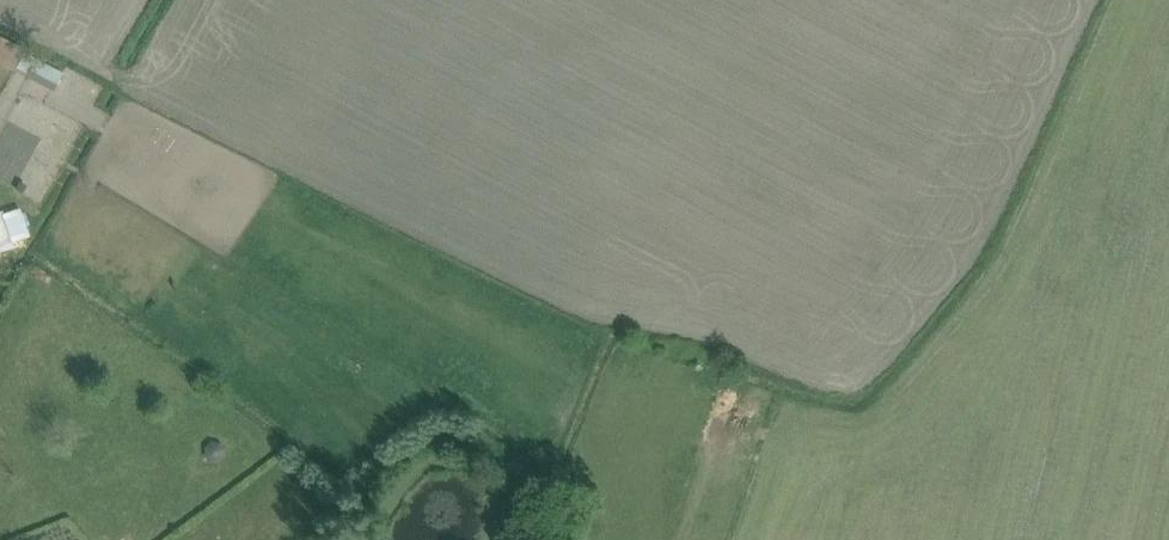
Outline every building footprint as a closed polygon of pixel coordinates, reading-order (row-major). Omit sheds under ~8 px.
[(23,50),(25,47),(0,34),(0,63),(17,72),(19,67),(30,73),(37,58),(22,51),(23,50)] [(63,72),(37,58),(30,73),(29,75),(54,88),(63,72)] [(0,154),(0,171),(0,180),(0,195),(34,196),(35,155),(19,154),(19,155),(0,154)] [(3,209),(0,210),(0,253),(15,247),(13,242),(31,235),(20,206),(4,212),(3,209)] [(193,460),(209,455),(204,438),(188,443),(193,460)]
